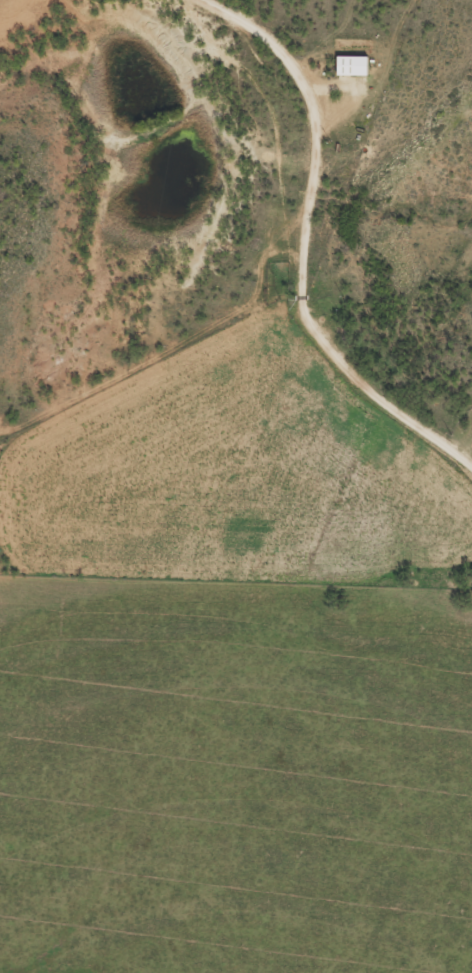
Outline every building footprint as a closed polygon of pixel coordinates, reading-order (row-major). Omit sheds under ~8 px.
[(337,74),(368,74),(368,56),(337,55),(337,74)]
